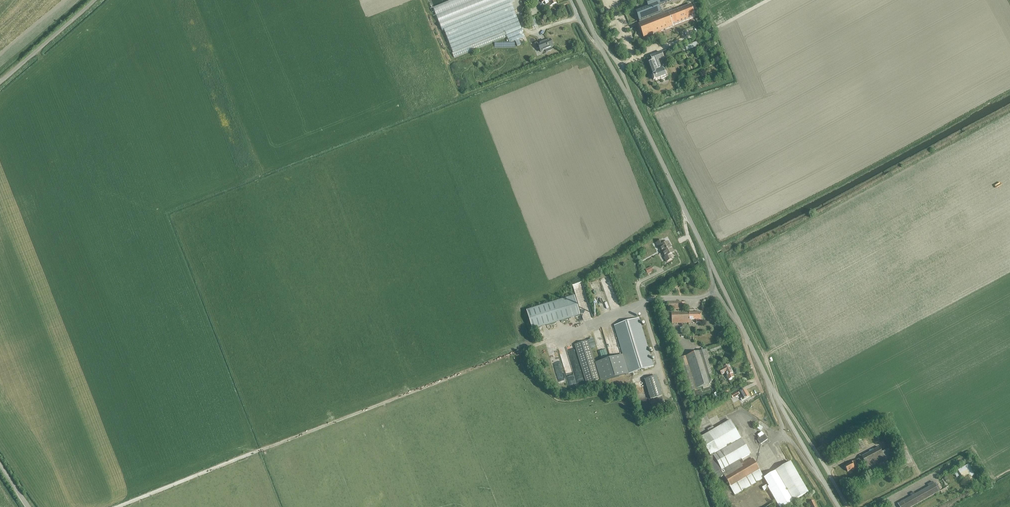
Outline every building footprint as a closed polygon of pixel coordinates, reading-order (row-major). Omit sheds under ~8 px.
[(441,29),(443,28),(453,52),(505,31),(510,42),(525,37),(512,2),(516,0),(447,0),(448,3),(433,8),(441,29)] [(641,21),(642,24),(661,16),(660,14),(661,13),(658,6),(657,4),(648,8),(635,13),(639,22),(641,21)] [(690,5),(668,14),(672,26),(695,17),(690,5)] [(668,14),(661,16),(642,24),(638,25),(644,38),(673,27),(672,26),(668,14)] [(551,48),(553,47),(550,40),(540,44),(540,42),(535,44),(537,49),(539,48),(541,52),(546,50),(547,52),(552,50),(551,48)] [(663,69),(662,69),(658,60),(663,58),(661,53),(651,57),(653,62),(649,64),(654,75),(653,75),(655,81),(666,77),(664,71),(663,69)] [(663,252),(671,247),(668,242),(664,244),(661,241),(656,243),(658,248),(660,247),(663,252)] [(671,247),(663,252),(666,257),(664,258),(667,262),(672,259),(670,255),(674,253),(671,247)] [(574,296),(526,311),(532,330),(580,315),(574,296)] [(696,322),(701,322),(700,313),(672,314),(672,323),(691,322),(691,319),(696,319),(696,322)] [(623,355),(629,374),(653,367),(638,318),(614,326),(623,355)] [(575,345),(586,384),(600,379),(595,363),(588,341),(575,345)] [(712,369),(715,368),(709,349),(698,352),(687,356),(687,355),(679,358),(689,391),(709,385),(714,378),(712,369)] [(623,355),(595,363),(600,379),(601,383),(629,374),(623,355)] [(732,373),(733,373),(729,364),(723,368),(719,370),(722,374),(725,373),(727,376),(726,376),(728,380),(734,377),(732,373)] [(645,380),(651,399),(662,396),(656,376),(645,380)] [(717,393),(719,397),(731,391),(729,387),(717,393)] [(742,400),(749,396),(745,390),(739,393),(738,392),(731,396),(732,398),(739,395),(741,398),(739,399),(741,402),(743,401),(742,400)] [(722,401),(715,404),(717,410),(729,405),(727,401),(723,403),(722,401)] [(741,465),(739,462),(750,455),(730,420),(700,438),(711,457),(708,458),(710,462),(715,460),(721,471),(724,476),(735,495),(764,478),(752,459),(741,465)] [(757,440),(760,444),(767,439),(764,435),(757,440)] [(886,444),(894,458),(898,456),(891,442),(886,444)] [(877,471),(875,466),(886,460),(879,447),(861,457),(857,459),(860,465),(864,463),(870,475),(877,471)] [(790,463),(789,463),(787,460),(784,462),(786,465),(776,471),(777,473),(793,501),(807,493),(790,463)] [(852,471),(855,470),(854,468),(857,466),(855,461),(845,466),(848,472),(851,470),(852,471)] [(973,478),(976,476),(969,464),(966,465),(966,466),(958,471),(960,473),(968,469),(973,478)] [(777,473),(765,480),(768,484),(766,486),(778,506),(783,506),(793,501),(777,473)] [(898,506),(911,506),(938,492),(933,484),(897,504),(898,506)] [(939,489),(942,493),(950,489),(947,484),(939,489)]
